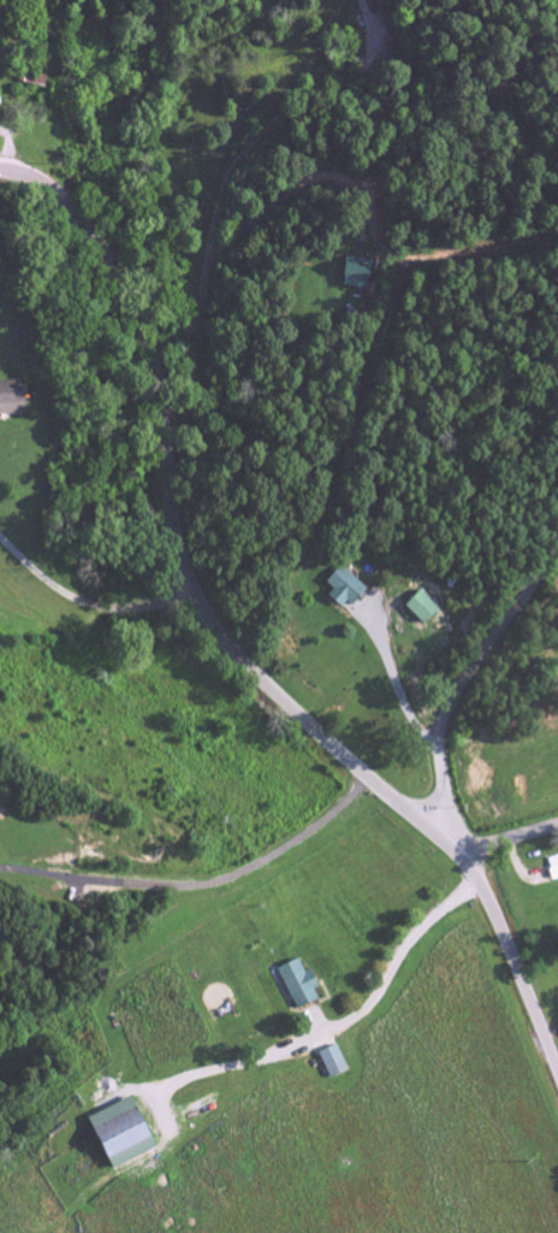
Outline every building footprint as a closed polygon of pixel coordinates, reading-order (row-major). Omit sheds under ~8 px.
[(44,79),(23,76),(21,86),(43,89),(44,79)] [(372,268),(357,267),(358,261),(339,260),(338,277),(345,277),(344,290),(370,292),(372,268)] [(20,418),(19,385),(0,385),(0,418),(20,418)] [(329,593),(323,601),(337,611),(342,605),(351,611),(365,592),(335,569),(321,587),(329,593)] [(436,615),(419,594),(401,607),(418,629),(436,615)] [(548,862),(552,884),(557,882),(557,860),(548,862)] [(318,1002),(305,974),(301,976),(295,963),(274,972),(294,1014),(318,1002)] [(344,1076),(337,1049),(318,1054),(325,1081),(344,1076)] [(103,1175),(149,1155),(126,1103),(80,1123),(103,1175)]
